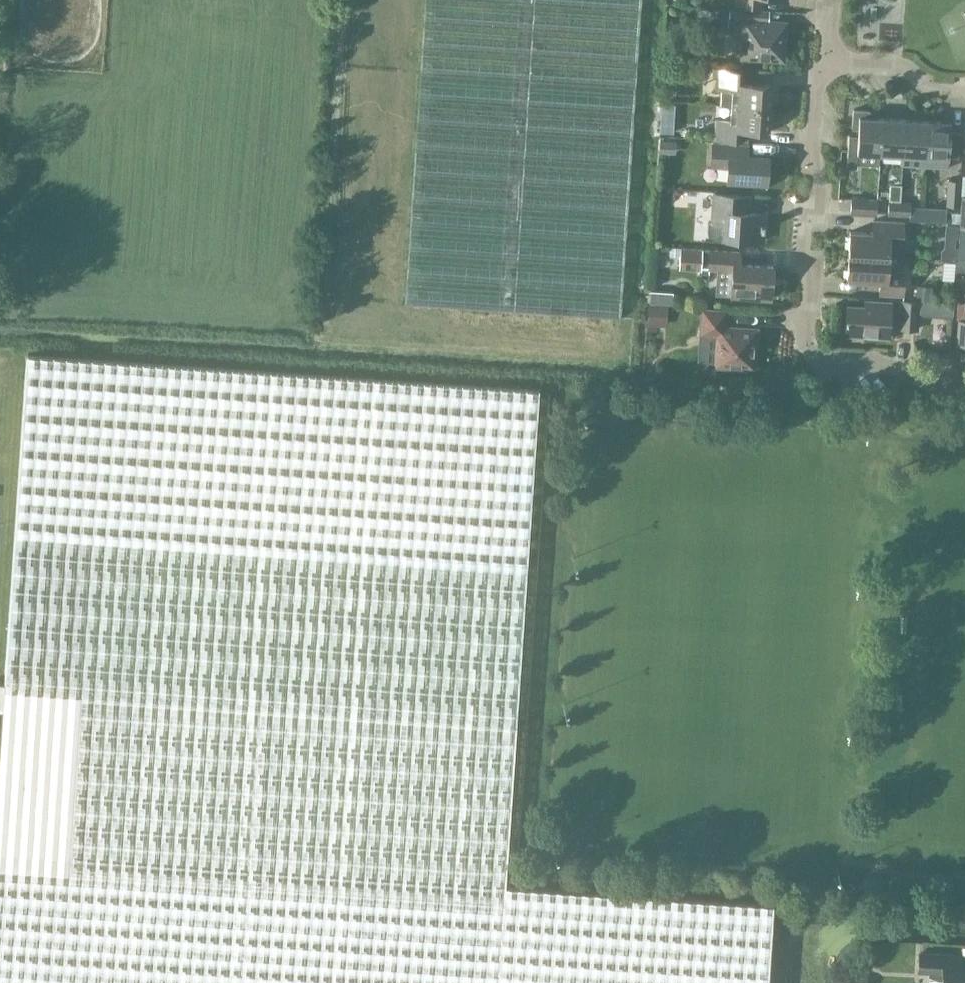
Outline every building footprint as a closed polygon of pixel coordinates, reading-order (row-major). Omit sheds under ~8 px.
[(406,305),(621,319),(641,0),(425,0),(406,305)] [(730,7),(729,19),(728,30),(744,31),(742,56),(782,59),(785,23),(769,22),(757,21),(758,9),(730,7)] [(722,89),(721,103),(772,107),(774,83),(756,82),(751,82),(752,69),(746,69),(720,67),(718,89),(722,89)] [(772,107),(721,103),(721,105),(731,105),(730,118),(716,118),(715,127),(714,139),(741,140),(741,129),(770,131),(772,107)] [(858,152),(880,153),(882,117),(871,116),(872,114),(869,110),(854,110),(855,109),(853,109),(852,127),(858,128),(858,136),(849,135),(847,166),(857,167),(858,152)] [(880,153),(902,155),(904,118),(882,117),(880,153)] [(902,165),(924,166),(927,119),(904,118),(902,155),(903,155),(902,165)] [(927,119),(924,166),(948,168),(949,157),(958,158),(960,132),(958,132),(958,133),(949,133),(950,121),(927,119)] [(673,124),(659,124),(659,132),(672,133),(673,124)] [(741,142),(713,140),(711,165),(728,166),(727,179),(767,182),(768,156),(740,154),(741,142)] [(660,152),(672,153),(673,142),(660,141),(660,152)] [(960,179),(947,179),(946,205),(958,206),(960,179)] [(677,192),(676,204),(687,205),(688,192),(677,192)] [(714,192),(712,221),(708,221),(707,231),(708,235),(710,237),(713,238),(723,239),(723,237),(763,239),(765,212),(740,210),(741,194),(714,192)] [(851,211),(876,212),(877,199),(851,198),(851,211)] [(888,213),(898,214),(899,201),(888,200),(888,213)] [(899,201),(898,214),(909,214),(910,201),(899,201)] [(850,230),(849,255),(888,257),(889,241),(902,242),(904,222),(874,220),(873,232),(850,230)] [(941,249),(940,259),(955,260),(956,247),(955,247),(955,236),(958,236),(958,224),(945,223),(944,246),(941,249)] [(958,246),(957,246),(956,258),(964,258),(964,227),(960,227),(958,246)] [(670,247),(670,255),(679,255),(680,247),(670,247)] [(730,296),(770,299),(772,267),(738,265),(739,253),(709,251),(708,269),(732,270),(730,296)] [(681,271),(701,272),(702,254),(682,253),(681,271)] [(888,257),(849,255),(848,279),(880,281),(879,293),(902,295),(904,271),(888,270),(888,257)] [(956,258),(955,270),(961,270),(964,270),(964,258),(956,258)] [(932,287),(917,286),(916,300),(931,301),(932,287)] [(652,290),(651,303),(669,304),(674,304),(675,292),(652,290)] [(902,304),(901,328),(916,329),(918,300),(902,299),(902,304)] [(958,319),(964,319),(964,299),(957,299),(956,319),(958,319)] [(846,332),(888,334),(890,303),(873,302),(872,307),(847,306),(846,332)] [(650,303),(648,324),(668,325),(669,304),(651,303),(650,303)] [(755,368),(758,328),(726,326),(727,310),(703,309),(701,333),(717,334),(715,366),(755,368)] [(958,319),(957,343),(964,343),(964,319),(958,319)] [(766,974),(771,908),(766,908),(501,888),(504,843),(538,391),(25,358),(2,709),(0,709),(0,982),(766,982),(766,974)] [(920,952),(919,970),(930,971),(930,974),(938,978),(943,978),(942,982),(964,982),(964,967),(953,966),(954,954),(920,952)] [(867,976),(843,975),(843,982),(867,982),(867,976)]
